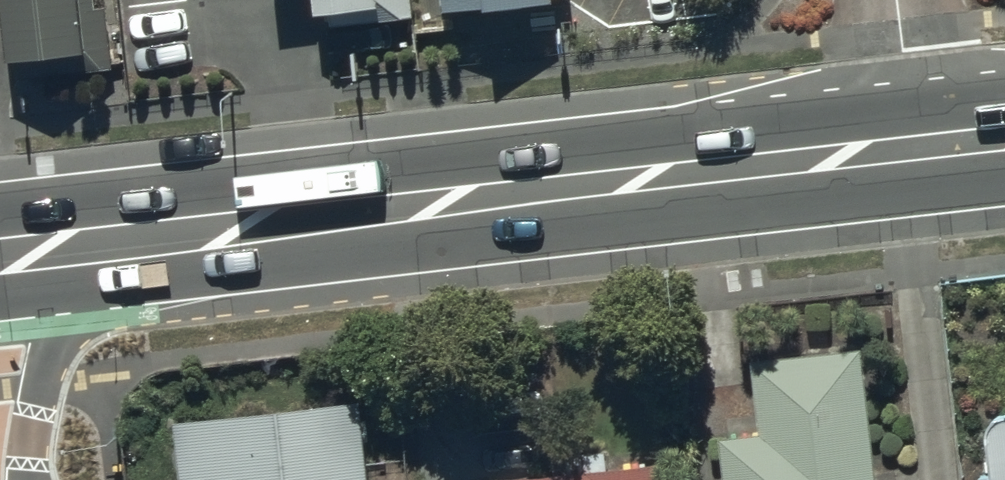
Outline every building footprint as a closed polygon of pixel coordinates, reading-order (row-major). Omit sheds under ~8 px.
[(15,79),(104,69),(114,68),(107,7),(97,8),(97,0),(6,0),(15,79)] [(318,13),(331,12),(332,25),(415,16),(414,0),(316,0),(318,13)] [(447,13),(556,0),(445,0),(447,13)] [(760,436),(721,440),(725,479),(878,479),(864,350),(752,363),(760,436)] [(361,401),(176,422),(182,479),(370,479),(361,401)] [(1002,422),(996,426),(992,436),(992,446),(996,479),(1004,479),(1004,420),(1002,422)] [(663,464),(520,479),(664,479),(663,464)]
